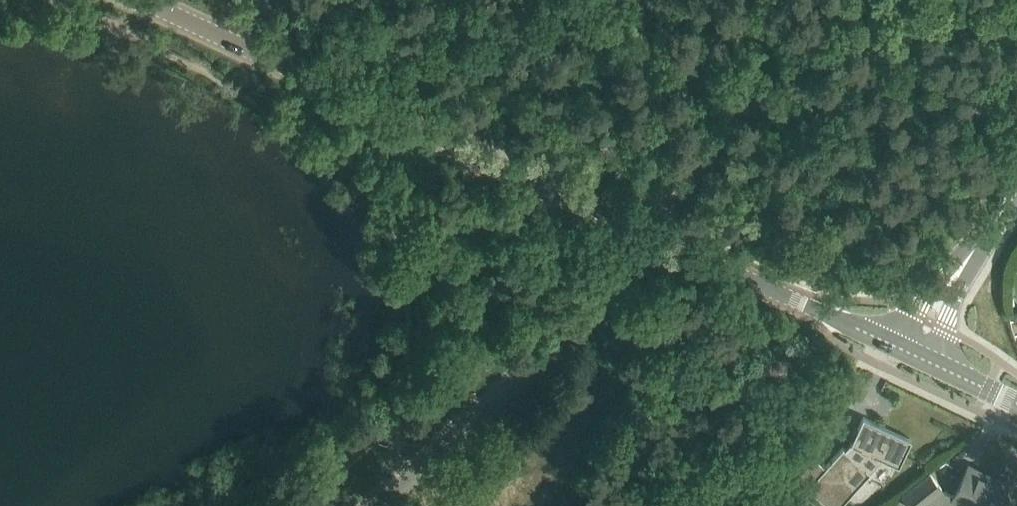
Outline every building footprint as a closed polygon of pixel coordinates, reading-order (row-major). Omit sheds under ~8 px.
[(870,471),(868,469),(881,455),(899,465),(903,456),(912,438),(863,416),(854,435),(857,436),(854,443),(851,441),(845,448),(843,446),(825,465),(814,456),(791,481),(803,492),(808,485),(831,505),(839,505),(851,492),(870,471)] [(1007,505),(1016,487),(969,465),(955,495),(945,490),(943,489),(944,488),(930,470),(901,493),(911,505),(921,505),(926,502),(934,505),(1007,505)]
